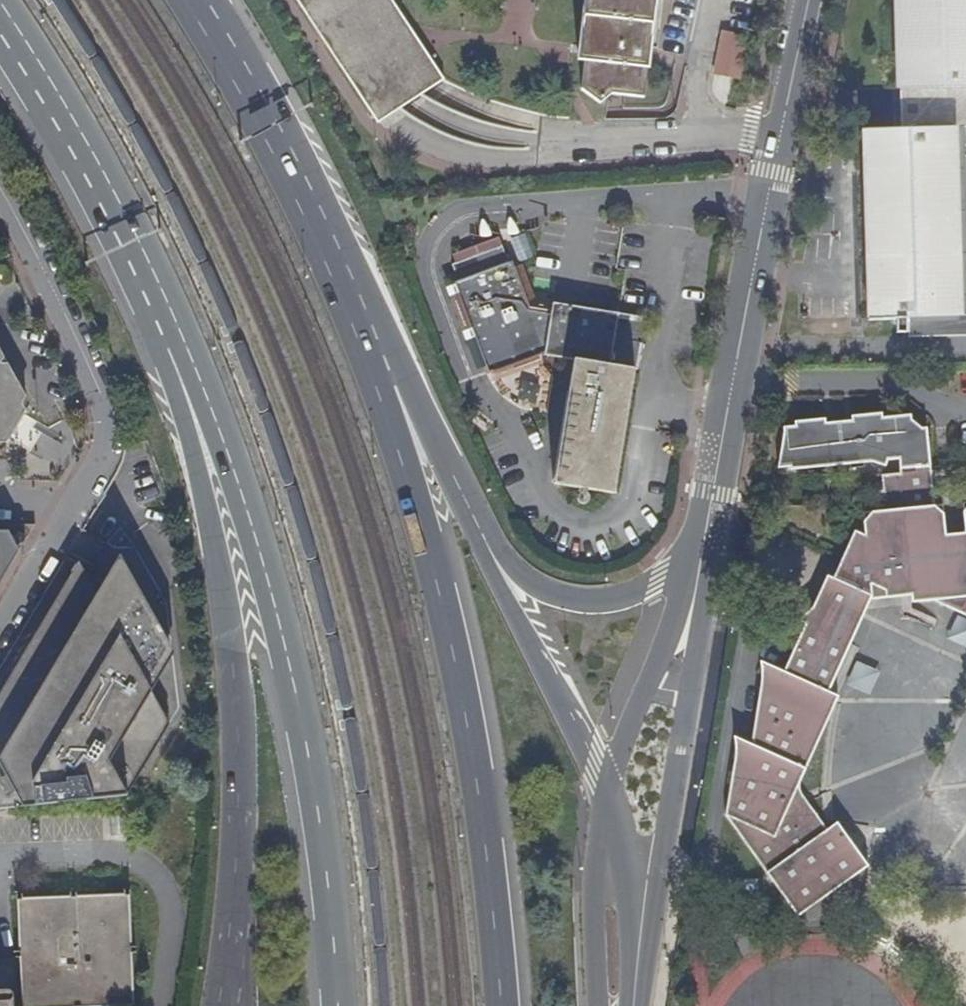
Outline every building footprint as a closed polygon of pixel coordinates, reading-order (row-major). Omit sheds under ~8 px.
[(376,121),(404,101),(437,77),(415,42),(409,33),(403,25),(392,7),(387,0),(295,0),(376,121)] [(587,13),(579,12),(578,17),(586,18),(583,45),(576,45),(575,49),(574,60),(581,60),(578,90),(594,101),(607,93),(639,96),(649,0),(588,0),(587,13)] [(897,96),(965,95),(965,0),(894,0),(897,96)] [(746,38),(719,32),(710,74),(715,75),(738,79),(746,38)] [(898,125),(863,126),(868,317),(899,316),(899,336),(965,334),(965,295),(960,125),(898,125)] [(517,233),(506,237),(515,260),(525,256),(517,233)] [(484,371),(533,352),(570,358),(629,366),(636,321),(549,305),(547,312),(525,308),(507,260),(502,262),(496,244),(447,263),(453,280),(449,282),(475,348),(484,371)] [(2,440),(7,442),(28,408),(24,401),(29,393),(10,361),(2,361),(6,354),(0,343),(0,443),(2,440)] [(609,494),(629,366),(570,358),(551,485),(609,494)] [(965,617),(965,512),(962,512),(964,533),(964,544),(944,546),(943,535),(942,513),(933,505),(925,429),(915,430),(910,423),(909,415),(880,418),(880,414),(850,416),(850,422),(824,424),(824,419),(795,422),(795,427),(782,429),(777,469),(789,468),(789,472),(872,464),(883,468),(886,462),(897,461),(899,474),(881,476),(881,489),(873,490),(874,511),(877,512),(865,537),(852,568),(856,579),(884,591),(884,598),(908,595),(909,604),(931,601),(965,617)] [(861,514),(864,536),(865,537),(877,512),(861,514)] [(26,543),(38,521),(0,521),(0,585),(26,543)] [(805,624),(850,645),(871,600),(884,598),(884,591),(856,579),(852,568),(865,537),(864,536),(854,532),(843,556),(832,580),(827,577),(805,624)] [(964,533),(943,535),(944,546),(964,544),(964,533)] [(93,594),(76,563),(57,594),(13,669),(0,690),(0,768),(21,806),(123,795),(166,723),(158,709),(149,693),(167,663),(172,654),(117,554),(93,594)] [(805,624),(783,672),(776,686),(773,684),(772,683),(770,684),(767,684),(766,687),(765,694),(757,692),(751,745),(761,749),(758,760),(752,769),(733,765),(729,793),(724,817),(746,826),(741,840),(798,918),(867,869),(867,868),(836,824),(826,831),(811,810),(802,816),(790,799),(799,783),(827,720),(806,711),(810,703),(805,701),(809,693),(814,695),(817,689),(828,693),(850,645),(805,624)] [(847,684),(869,693),(878,669),(856,661),(847,684)] [(776,686),(783,672),(760,662),(757,692),(765,694),(766,687),(767,684),(770,684),(772,683),(773,684),(776,686)] [(838,699),(828,693),(817,689),(814,695),(809,693),(805,701),(810,703),(806,711),(827,720),(838,699)] [(761,749),(751,745),(734,738),(733,765),(752,769),(758,760),(761,749)] [(800,795),(799,783),(790,799),(802,816),(811,810),(800,795)] [(724,817),(741,840),(746,826),(724,817)] [(133,1004),(127,891),(12,900),(16,971),(0,972),(0,1005),(94,1005),(133,1004)]
